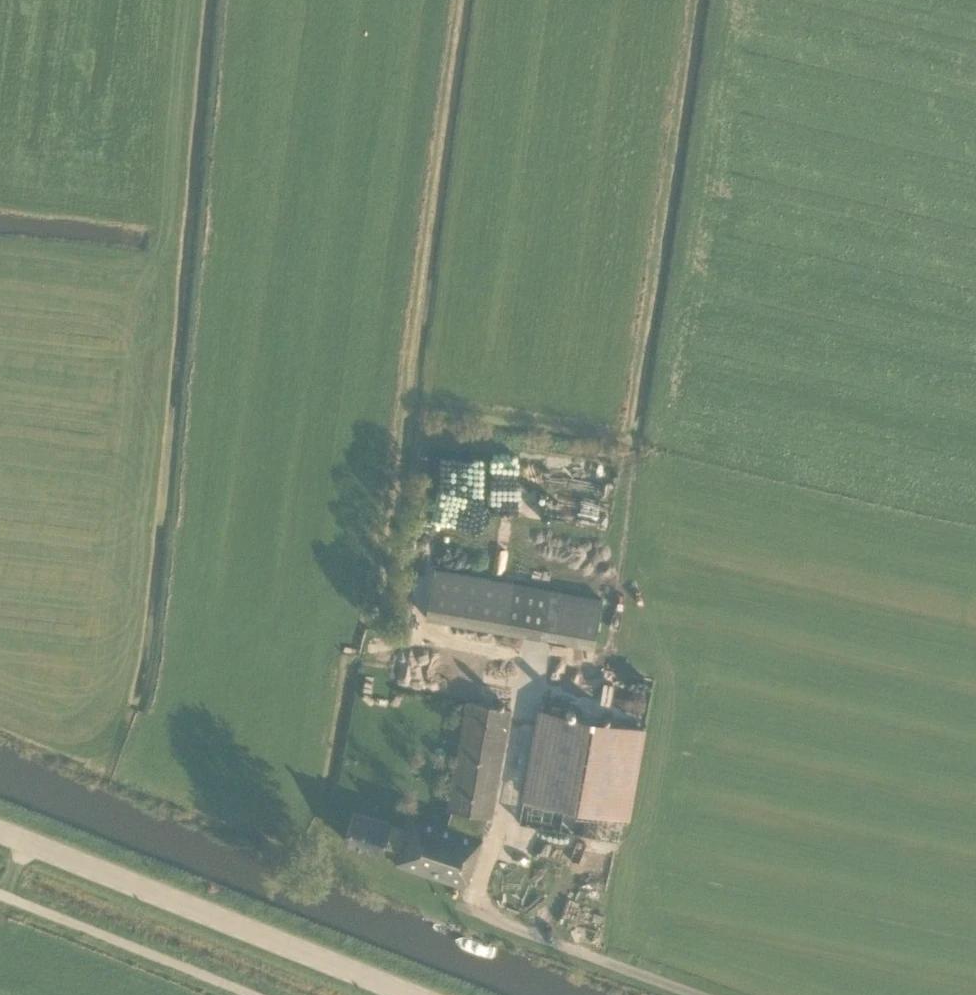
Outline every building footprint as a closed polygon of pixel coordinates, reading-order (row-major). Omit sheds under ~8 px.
[(600,594),(431,566),(423,615),(592,643),(600,594)] [(468,700),(449,808),(453,809),(451,818),(415,807),(409,827),(360,811),(351,838),(386,849),(389,840),(407,845),(401,864),(470,886),(487,831),(490,815),(495,817),(513,708),(468,700)] [(522,822),(626,840),(646,726),(541,708),(522,822)] [(440,758),(445,756),(446,751),(441,748),(436,750),(436,755),(440,758)]
